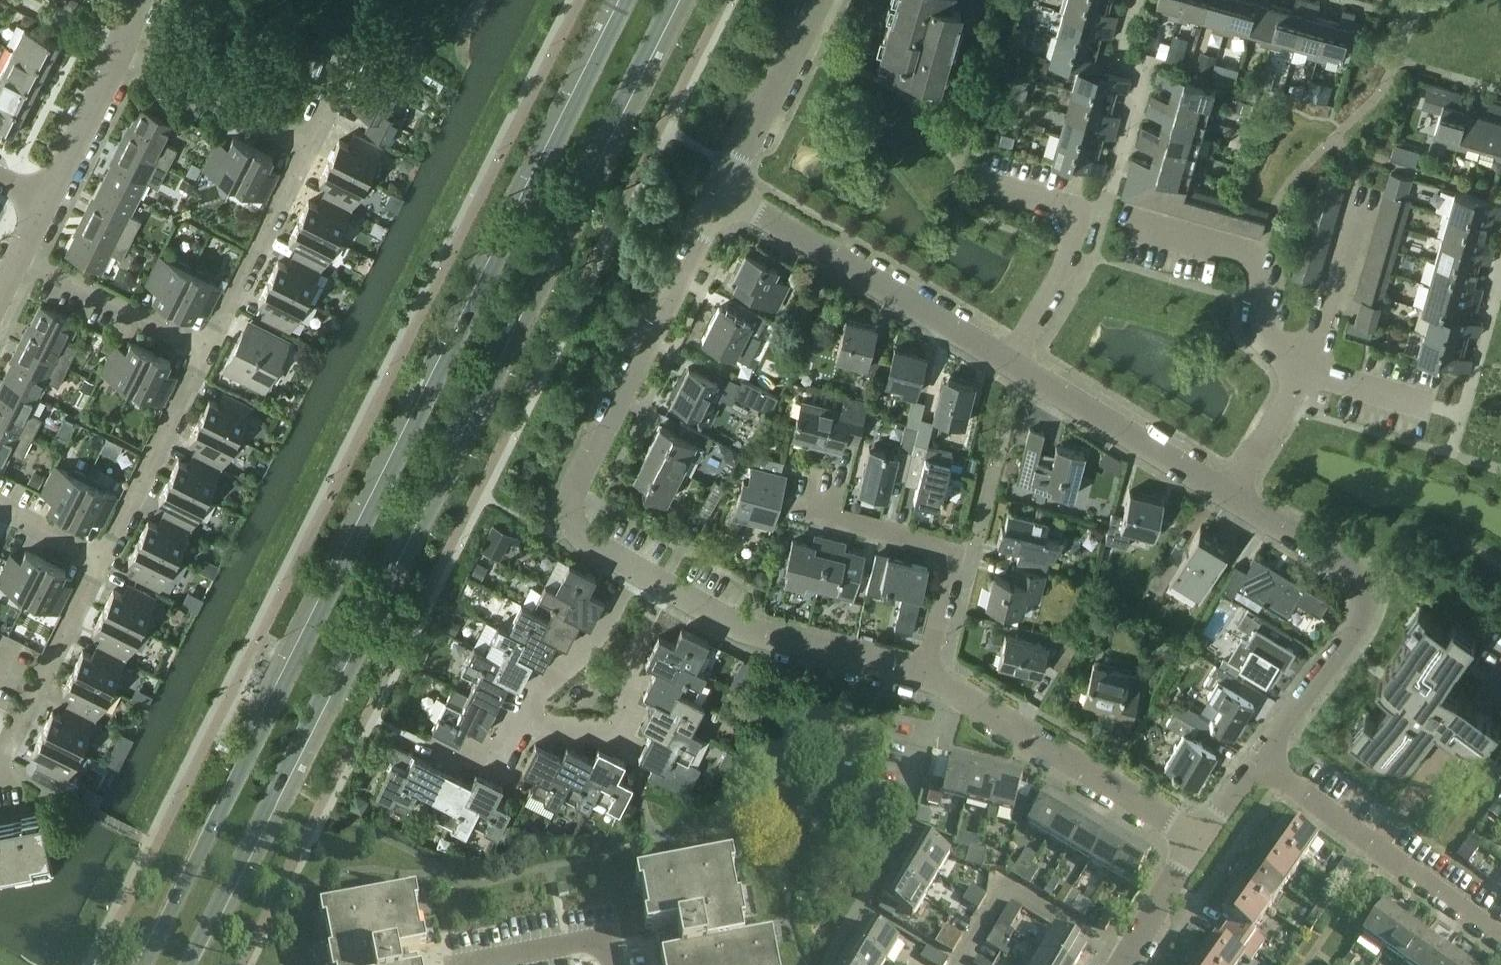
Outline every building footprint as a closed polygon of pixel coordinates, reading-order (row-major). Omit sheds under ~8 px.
[(63,6),(73,11),(78,1),(77,0),(66,0),(63,6)] [(879,50),(884,52),(890,53),(885,69),(891,71),(893,71),(896,73),(903,74),(904,75),(909,76),(937,84),(952,32),(960,7),(955,5),(956,0),(894,0),(888,19),(879,50)] [(1063,12),(1115,27),(1115,26),(1117,19),(1108,16),(1109,12),(1112,1),(1110,0),(1067,0),(1063,12)] [(1155,9),(1169,13),(1168,17),(1178,20),(1184,0),(1158,0),(1155,9)] [(1178,20),(1188,23),(1189,19),(1202,23),(1209,0),(1184,0),(1178,20)] [(1233,0),(1209,0),(1202,23),(1215,27),(1214,31),(1224,34),(1233,0)] [(1224,34),(1234,37),(1235,33),(1248,36),(1258,0),(1233,0),(1224,34)] [(1282,6),(1270,3),(1271,0),(1258,0),(1248,36),(1261,40),(1260,44),(1270,47),(1282,6)] [(1270,47),(1280,49),(1281,46),(1294,49),(1308,0),(1296,0),(1293,10),(1282,6),(1270,47)] [(1328,19),(1316,16),(1320,3),(1311,0),(1308,0),(1294,49),(1307,53),(1306,57),(1316,60),(1328,19)] [(1341,63),(1344,52),(1353,20),(1355,13),(1343,9),(1339,23),(1328,19),(1316,60),(1326,63),(1327,59),(1341,63)] [(1063,12),(1057,35),(1099,47),(1103,35),(1104,31),(1113,34),(1115,27),(1063,12)] [(11,49),(46,67),(58,43),(35,31),(41,21),(25,13),(19,23),(23,25),(11,49)] [(1353,20),(1347,43),(1354,45),(1361,22),(1353,20)] [(1057,35),(1050,59),(1079,67),(1102,73),(1102,72),(1104,65),(1095,62),(1096,58),(1099,47),(1057,35)] [(1156,56),(1161,57),(1166,59),(1170,45),(1170,44),(1160,41),(1156,55),(1156,56)] [(1166,59),(1165,59),(1181,64),(1185,49),(1170,45),(1166,59)] [(11,49),(0,71),(0,72),(34,89),(46,67),(11,49)] [(1218,56),(1200,51),(1196,66),(1195,68),(1212,73),(1213,73),(1216,62),(1218,56)] [(1039,72),(1042,59),(1027,55),(1024,68),(1039,72)] [(1223,76),(1235,80),(1236,77),(1238,69),(1227,65),(1223,76)] [(390,114),(405,84),(369,66),(361,83),(364,84),(353,108),(373,118),(366,130),(391,142),(402,120),(390,114)] [(1079,67),(1072,89),(1115,101),(1118,90),(1119,86),(1128,88),(1129,86),(1131,80),(1102,72),(1102,73),(1079,67)] [(1158,70),(1155,81),(1173,86),(1171,92),(1211,104),(1216,87),(1158,70)] [(0,72),(0,100),(23,112),(34,89),(0,72)] [(1261,78),(1259,84),(1259,85),(1261,86),(1270,89),(1271,88),(1272,82),(1261,78)] [(1326,104),(1326,103),(1331,85),(1312,79),(1311,83),(1307,97),(1306,97),(1306,98),(1326,104)] [(1428,83),(1422,106),(1441,112),(1434,138),(1448,142),(1447,146),(1457,148),(1468,109),(1457,106),(1461,92),(1428,83)] [(1294,84),(1291,94),(1297,95),(1303,97),(1304,97),(1307,88),(1294,84)] [(1016,86),(1012,97),(1025,101),(1028,89),(1016,86)] [(1072,89),(1066,112),(1108,124),(1117,127),(1120,119),(1110,117),(1111,113),(1115,101),(1072,89)] [(1211,104),(1171,92),(1170,99),(1151,94),(1149,103),(1207,120),(1211,104)] [(1236,99),(1233,110),(1250,115),(1255,116),(1258,105),(1236,99)] [(1481,151),(1495,102),(1484,99),(1480,112),(1468,109),(1457,148),(1467,151),(1468,148),(1481,151)] [(0,100),(0,128),(12,134),(23,112),(0,100)] [(1495,102),(1481,151),(1478,161),(1492,165),(1493,159),(1500,161),(1500,104),(1495,102)] [(1207,120),(1149,103),(1146,113),(1164,119),(1162,125),(1202,136),(1207,120)] [(119,144),(167,169),(177,149),(167,144),(175,126),(139,108),(127,133),(125,132),(119,144)] [(1015,123),(1018,111),(1008,108),(1005,119),(1015,123)] [(1066,112),(1059,135),(1102,147),(1105,136),(1106,133),(1115,135),(1117,127),(1108,124),(1066,112)] [(1202,136),(1162,125),(1161,131),(1142,126),(1139,136),(1198,152),(1202,136)] [(1236,128),(1235,128),(1231,144),(1241,147),(1245,131),(1236,128)] [(339,139),(329,160),(366,179),(371,181),(377,170),(374,164),(375,161),(382,147),(353,133),(348,144),(339,139)] [(1012,147),(1015,137),(1002,133),(999,144),(1012,147)] [(1059,135),(1053,159),(1085,169),(1103,174),(1104,174),(1104,173),(1107,165),(1097,163),(1098,159),(1102,147),(1059,135)] [(1198,152),(1139,136),(1136,146),(1155,151),(1153,157),(1193,168),(1198,152)] [(217,140),(203,169),(216,176),(219,177),(220,184),(231,190),(234,185),(252,147),(232,137),(228,146),(217,140)] [(167,169),(119,144),(113,156),(115,157),(103,181),(139,199),(147,183),(157,188),(167,169)] [(234,185),(231,190),(243,195),(249,192),(252,194),(265,201),(279,171),(269,166),(273,157),(252,147),(234,185)] [(1408,164),(1415,166),(1420,151),(1413,149),(1408,164)] [(403,157),(400,164),(401,168),(408,171),(412,162),(403,157)] [(1193,168),(1153,157),(1151,163),(1133,158),(1130,169),(1141,172),(1153,175),(1164,178),(1176,182),(1188,185),(1193,168)] [(329,160),(319,180),(327,184),(322,195),(351,209),(357,197),(359,194),(365,193),(371,181),(366,179),(329,160)] [(202,168),(191,164),(185,176),(195,182),(202,168)] [(1122,197),(1133,200),(1141,172),(1130,169),(1122,197)] [(1153,175),(1141,172),(1133,200),(1145,204),(1153,175)] [(1401,197),(1407,178),(1390,173),(1385,193),(1401,197)] [(1317,186),(1343,193),(1346,182),(1320,174),(1317,186)] [(1164,178),(1153,175),(1145,204),(1156,207),(1164,178)] [(183,178),(179,186),(191,192),(195,183),(183,178)] [(1176,182),(1164,178),(1156,207),(1168,210),(1176,182)] [(139,199),(103,181),(91,204),(89,203),(83,216),(131,240),(141,220),(131,215),(139,199)] [(1180,214),(1187,188),(1188,185),(1176,182),(1168,210),(1180,214)] [(1314,198),(1340,204),(1343,193),(1317,186),(1314,198)] [(1191,217),(1198,191),(1187,188),(1180,214),(1191,217)] [(1202,220),(1210,194),(1198,191),(1191,217),(1202,220)] [(1455,191),(1448,215),(1491,227),(1494,215),(1500,217),(1500,204),(1455,191)] [(391,192),(384,206),(397,212),(404,198),(391,192)] [(1381,205),(1407,212),(1410,200),(1401,197),(1385,193),(1381,205)] [(1214,223),(1221,198),(1210,194),(1202,220),(1214,223)] [(308,200),(298,221),(336,240),(340,242),(346,231),(343,225),(345,221),(351,209),(322,195),(317,205),(308,200)] [(1226,227),(1234,201),(1221,198),(1214,223),(1226,227)] [(1311,209),(1337,216),(1340,204),(1314,198),(1311,209)] [(1238,230),(1245,204),(1234,201),(1226,227),(1238,230)] [(1249,233),(1256,207),(1245,204),(1238,230),(1249,233)] [(1378,216),(1404,223),(1407,212),(1381,205),(1378,216)] [(1261,236),(1269,211),(1256,207),(1249,233),(1261,236)] [(1307,221),(1333,228),(1337,216),(1311,209),(1307,221)] [(1442,238),(1493,252),(1497,241),(1487,238),(1491,227),(1448,215),(1442,238)] [(131,240),(83,216),(77,228),(79,228),(67,253),(103,271),(111,254),(122,259),(131,240)] [(1375,228),(1400,235),(1404,223),(1378,216),(1375,228)] [(298,221),(288,240),(297,245),(291,255),(321,270),(327,258),(328,255),(335,253),(340,242),(336,240),(298,221)] [(1304,232),(1330,239),(1333,228),(1307,221),(1304,232)] [(1371,239),(1397,246),(1400,235),(1375,228),(1371,239)] [(1301,243),(1327,251),(1330,239),(1304,232),(1301,243)] [(1435,261),(1478,273),(1481,261),(1490,264),(1493,252),(1442,238),(1435,261)] [(1368,251),(1394,258),(1397,246),(1371,239),(1368,251)] [(1298,255),(1324,262),(1327,251),(1301,243),(1298,255)] [(1365,262),(1391,270),(1394,258),(1368,251),(1365,262)] [(777,310),(790,285),(773,277),(777,269),(745,253),(734,275),(739,278),(734,288),(777,310)] [(160,255),(145,284),(156,289),(152,298),(172,308),(193,266),(181,260),(175,263),(172,261),(160,255)] [(278,261),(267,281),(305,301),(310,303),(316,291),(313,285),(315,282),(320,271),(321,270),(291,255),(286,265),(278,261)] [(1295,266),(1320,274),(1324,262),(1298,255),(1295,266)] [(1429,284),(1480,298),(1484,287),(1475,285),(1478,273),(1435,261),(1429,284)] [(1362,274),(1387,281),(1391,270),(1365,262),(1362,274)] [(193,266),(172,308),(192,318),(196,310),(207,315),(222,286),(208,280),(205,278),(204,271),(193,266)] [(1291,278),(1317,285),(1320,274),(1295,266),(1291,278)] [(1358,285),(1384,293),(1387,281),(1362,274),(1358,285)] [(267,281),(258,301),(266,305),(260,317),(290,332),(296,318),(298,315),(304,314),(310,303),(305,301),(267,281)] [(1465,319),(1465,318),(1468,308),(1477,310),(1480,298),(1429,284),(1422,308),(1431,310),(1465,319)] [(1355,298),(1362,300),(1362,298),(1381,304),(1384,293),(1358,285),(1355,298)] [(1374,327),(1381,304),(1362,298),(1362,300),(1355,322),(1363,324),(1374,327)] [(702,340),(735,356),(748,332),(757,336),(766,317),(739,304),(734,315),(718,307),(702,340)] [(19,343),(67,367),(77,347),(67,342),(76,325),(40,307),(27,331),(26,330),(19,343)] [(1483,323),(1474,321),(1465,318),(1465,319),(1431,310),(1424,332),(1467,344),(1470,333),(1479,336),(1483,323)] [(862,374),(875,377),(883,347),(871,344),(875,327),(846,319),(835,359),(864,367),(862,374)] [(264,393),(290,342),(248,321),(222,372),(264,393)] [(1469,371),(1473,359),(1464,356),(1467,344),(1424,332),(1418,356),(1469,371)] [(107,336),(101,349),(109,352),(115,339),(107,336)] [(115,344),(100,373),(114,379),(117,381),(118,387),(129,393),(150,351),(130,341),(126,349),(115,344)] [(67,367),(19,343),(13,354),(15,355),(3,379),(39,398),(48,381),(58,386),(67,367)] [(894,348),(885,383),(900,387),(898,393),(916,397),(926,356),(894,348)] [(150,351),(129,393),(141,399),(147,396),(150,398),(163,404),(177,375),(166,370),(171,361),(150,351)] [(676,384),(670,396),(674,397),(672,401),(697,414),(696,416),(711,423),(719,406),(716,404),(723,390),(734,395),(742,379),(730,373),(724,385),(689,367),(679,386),(676,384)] [(93,382),(84,378),(79,388),(88,393),(93,382)] [(3,379),(0,386),(0,423),(31,438),(41,418),(32,413),(39,398),(3,379)] [(742,379),(734,395),(770,413),(778,397),(742,379)] [(935,410),(933,417),(949,421),(950,415),(964,419),(973,385),(949,380),(946,392),(940,390),(935,410)] [(209,399),(199,419),(236,438),(241,440),(247,429),(244,423),(245,419),(252,406),(223,392),(218,403),(209,399)] [(795,434),(794,440),(811,444),(812,438),(841,445),(843,438),(855,441),(865,401),(845,396),(841,409),(804,399),(795,434)] [(912,399),(906,424),(918,427),(920,418),(921,418),(925,402),(912,399)] [(914,443),(927,446),(933,421),(921,418),(920,418),(918,427),(914,443)] [(63,419),(60,427),(70,431),(73,424),(63,420),(63,419)] [(199,419),(189,439),(197,443),(192,454),(221,468),(227,456),(229,452),(235,451),(241,440),(236,438),(199,419)] [(644,453),(681,472),(689,456),(697,460),(701,458),(703,455),(702,451),(703,448),(707,450),(713,438),(681,422),(676,433),(658,424),(644,453)] [(0,423),(0,468),(3,470),(12,452),(22,458),(31,438),(0,423)] [(1030,428),(1016,482),(1073,496),(1084,453),(1056,446),(1052,463),(1037,459),(1043,432),(1030,428)] [(113,457),(119,444),(108,438),(101,451),(113,457)] [(905,480),(904,483),(917,486),(913,501),(939,507),(940,500),(942,500),(943,496),(942,495),(949,464),(941,462),(944,450),(927,446),(914,443),(912,452),(905,480)] [(905,480),(912,452),(899,448),(897,454),(869,447),(858,492),(888,499),(893,478),(905,480)] [(731,448),(727,455),(730,462),(737,465),(743,454),(731,448)] [(744,479),(736,509),(748,511),(746,520),(771,527),(784,475),(781,474),(784,461),(747,452),(738,467),(749,474),(747,480),(744,479)] [(681,472),(644,453),(632,477),(645,483),(642,490),(666,502),(681,472)] [(178,459),(168,480),(206,499),(211,501),(216,490),(213,483),(215,480),(221,468),(192,454),(187,464),(178,459)] [(55,464),(40,493),(51,498),(47,507),(67,517),(86,480),(88,475),(77,469),(70,472),(67,471),(55,464)] [(33,469),(27,483),(38,488),(44,475),(33,469)] [(86,480),(67,517),(87,527),(91,519),(102,524),(117,495),(104,489),(100,487),(99,481),(88,475),(86,480)] [(168,480),(158,499),(167,504),(161,515),(191,529),(197,517),(198,513),(205,512),(211,501),(206,499),(168,480)] [(694,516),(705,521),(726,487),(715,481),(694,516)] [(1130,531),(1154,537),(1163,500),(1130,492),(1124,516),(1112,513),(1105,541),(1126,547),(1130,531)] [(1045,537),(1048,523),(1007,513),(1003,527),(1001,526),(997,545),(1019,550),(1016,562),(1046,570),(1049,559),(1054,560),(1059,541),(1045,537)] [(148,520),(138,541),(175,559),(180,562),(186,550),(183,544),(185,541),(190,529),(191,529),(161,515),(156,524),(148,520)] [(492,525),(480,550),(482,551),(499,559),(508,541),(511,534),(494,526),(492,525)] [(1166,557),(1148,586),(1162,594),(1170,581),(1198,599),(1229,547),(1199,529),(1178,564),(1166,557)] [(817,589),(830,539),(815,535),(813,545),(792,540),(786,567),(788,568),(785,581),(817,589)] [(830,539),(817,589),(835,594),(836,588),(854,593),(863,554),(843,550),(845,543),(830,539)] [(138,541),(128,560),(136,565),(131,576),(160,590),(166,577),(168,574),(174,573),(180,562),(175,559),(138,541)] [(0,573),(0,585),(9,589),(12,590),(13,597),(24,602),(45,560),(25,550),(21,559),(10,553),(0,573)] [(873,563),(866,592),(879,596),(881,586),(903,591),(894,628),(912,633),(921,596),(928,566),(887,555),(884,566),(873,563)] [(1236,565),(1220,592),(1231,599),(1237,588),(1286,618),(1296,602),(1320,616),(1329,601),(1255,557),(1246,571),(1236,565)] [(45,560),(24,602),(36,608),(42,605),(45,607),(58,613),(72,584),(61,579),(66,570),(45,560)] [(478,562),(470,578),(480,583),(488,567),(478,562)] [(569,563),(556,589),(557,589),(555,590),(572,598),(564,612),(579,620),(579,621),(590,626),(603,599),(588,592),(596,576),(569,563)] [(1040,601),(1046,575),(1013,567),(1010,579),(993,575),(986,605),(1022,614),(1027,597),(1040,601)] [(113,589),(103,610),(140,629),(145,631),(151,620),(148,614),(149,610),(156,597),(127,583),(122,594),(113,589)] [(566,647),(573,632),(579,621),(579,620),(564,612),(572,598),(555,590),(557,589),(556,589),(545,583),(532,609),(533,609),(532,611),(549,619),(542,633),(556,640),(555,641),(566,647)] [(542,667),(550,652),(555,641),(556,640),(542,633),(549,619),(532,611),(533,609),(532,609),(521,604),(508,630),(509,630),(508,631),(524,639),(517,653),(532,661),(532,662),(542,667)] [(103,610),(93,630),(101,634),(96,645),(125,659),(131,647),(133,643),(139,642),(145,631),(140,629),(103,610)] [(1240,638),(1228,658),(1269,683),(1280,664),(1284,666),(1293,650),(1285,645),(1291,635),(1255,613),(1253,616),(1245,612),(1237,626),(1251,634),(1246,642),(1240,638)] [(1360,736),(1358,738),(1359,739),(1373,750),(1374,749),(1384,757),(1385,757),(1388,759),(1388,760),(1402,770),(1410,759),(1425,739),(1437,723),(1456,738),(1463,728),(1485,744),(1500,723),(1459,693),(1459,692),(1443,681),(1459,660),(1471,645),(1468,643),(1468,644),(1460,638),(1461,638),(1457,635),(1456,635),(1453,633),(1453,632),(1442,624),(1443,624),(1427,612),(1426,615),(1421,623),(1420,622),(1417,626),(1418,627),(1415,630),(1408,639),(1409,639),(1406,643),(1405,642),(1396,655),(1395,655),(1378,679),(1394,691),(1392,694),(1391,694),(1375,716),(1371,721),(1372,721),(1369,725),(1368,724),(1366,728),(1366,729),(1360,736)] [(448,617),(443,628),(452,633),(458,622),(448,617)] [(526,673),(532,662),(532,661),(517,653),(524,639),(508,631),(509,630),(508,630),(497,624),(485,650),(485,651),(485,652),(500,660),(493,674),(508,681),(508,682),(519,688),(526,673)] [(674,644),(659,636),(645,663),(656,668),(656,667),(673,676),(681,662),(695,670),(696,668),(695,668),(708,642),(681,628),(674,644)] [(1047,644),(1005,633),(998,664),(1040,674),(1047,644)] [(1156,652),(1174,662),(1182,646),(1164,637),(1156,652)] [(1080,641),(1068,638),(1052,664),(1062,670),(1080,641)] [(83,650),(72,671),(110,690),(115,692),(120,680),(118,674),(119,671),(125,659),(96,645),(91,655),(83,650)] [(508,681),(493,674),(500,660),(485,652),(485,651),(485,650),(474,645),(460,672),(476,679),(468,694),(495,708),(508,682),(508,681)] [(1223,659),(1219,666),(1235,676),(1239,669),(1223,659)] [(656,668),(643,694),(654,700),(654,699),(671,707),(678,694),(693,702),(694,700),(693,699),(706,673),(696,668),(695,670),(681,662),(673,676),(656,667),(656,668)] [(1129,723),(1142,677),(1093,664),(1083,701),(1107,707),(1104,716),(1129,723)] [(1219,666),(1216,664),(1204,684),(1212,689),(1208,696),(1220,703),(1209,721),(1232,735),(1253,701),(1237,691),(1243,681),(1235,676),(1219,666)] [(72,671),(62,690),(71,695),(66,705),(95,720),(101,707),(103,704),(109,703),(115,692),(110,690),(72,671)] [(731,685),(741,691),(745,682),(747,679),(736,674),(731,685)] [(482,734),(487,724),(495,708),(468,694),(454,687),(440,715),(439,715),(432,728),(459,742),(467,727),(482,734)] [(1161,690),(1155,700),(1166,706),(1172,696),(1161,690)] [(149,693),(144,703),(147,705),(153,695),(149,693)] [(654,699),(654,700),(641,726),(651,731),(652,730),(669,739),(676,725),(691,733),(692,731),(691,730),(704,705),(694,700),(693,702),(678,694),(671,707),(654,699)] [(52,711),(42,732),(84,753),(90,741),(87,735),(89,732),(95,720),(66,705),(61,715),(52,711)] [(1199,727),(1174,712),(1166,724),(1181,733),(1163,763),(1197,783),(1215,752),(1192,739),(1199,727)] [(652,730),(651,731),(638,757),(653,765),(648,776),(687,795),(700,768),(688,762),(701,736),(692,731),(691,733),(676,725),(669,739),(652,730)] [(42,732),(32,751),(41,755),(35,766),(64,781),(71,768),(72,765),(79,764),(84,753),(42,732)] [(389,768),(376,794),(407,810),(417,790),(431,797),(445,770),(444,770),(430,763),(418,757),(417,756),(414,755),(387,741),(377,762),(389,768)] [(535,743),(522,770),(537,778),(530,793),(556,806),(561,797),(569,781),(554,773),(562,757),(561,756),(535,743)] [(593,758),(567,746),(561,756),(562,757),(554,773),(569,781),(561,797),(562,796),(588,809),(593,798),(601,783),(585,776),(594,759),(593,758)] [(617,777),(625,761),(598,748),(593,758),(594,759),(585,776),(601,783),(593,798),(619,811),(632,784),(617,777)] [(733,762),(737,755),(726,749),(722,757),(733,762)] [(966,804),(975,767),(951,760),(945,782),(934,779),(927,805),(939,808),(942,797),(966,804)] [(966,804),(988,809),(990,810),(999,773),(975,767),(966,804)] [(445,770),(431,797),(433,798),(446,805),(439,820),(453,827),(465,833),(465,834),(471,823),(479,808),(463,800),(468,790),(471,784),(470,783),(458,777),(445,771),(445,770)] [(503,786),(476,772),(470,783),(471,784),(463,800),(479,808),(471,823),(497,836),(510,809),(495,801),(503,786)] [(990,810),(988,809),(986,818),(996,821),(999,812),(1013,816),(1022,779),(999,773),(990,810)] [(1048,839),(1068,806),(1046,793),(1027,826),(1048,839)] [(354,796),(348,807),(360,813),(365,801),(354,796)] [(1490,813),(1497,819),(1500,814),(1500,804),(1498,802),(1490,813)] [(1069,851),(1089,818),(1068,806),(1048,839),(1069,851)] [(929,826),(932,817),(928,812),(919,809),(916,823),(929,826)] [(41,812),(38,812),(40,820),(0,828),(0,889),(53,879),(41,812)] [(1090,863),(1109,831),(1089,818),(1069,851),(1090,863)] [(1317,841),(1287,819),(1275,836),(1267,831),(1262,838),(1300,865),(1317,841)] [(532,826),(528,834),(537,838),(541,831),(532,826)] [(546,829),(541,839),(549,843),(554,833),(546,829)] [(1111,876),(1122,857),(1130,843),(1109,831),(1090,863),(1111,876)] [(905,856),(907,857),(938,876),(950,855),(917,835),(905,856)] [(1300,865),(1262,838),(1257,844),(1265,850),(1253,867),(1284,888),(1300,865)] [(1468,865),(1481,848),(1470,840),(1458,857),(1468,865)] [(1130,843),(1122,857),(1111,876),(1131,888),(1150,855),(1130,843)] [(975,867),(979,849),(970,847),(965,865),(975,867)] [(979,849),(975,867),(982,869),(986,851),(979,849)] [(1025,850),(1011,875),(1022,882),(1032,866),(1037,857),(1025,850)] [(907,857),(905,856),(892,878),(925,898),(938,876),(907,857)] [(662,964),(776,964),(771,936),(743,941),(730,872),(728,873),(725,860),(640,876),(643,889),(641,889),(647,921),(649,921),(651,933),(667,930),(668,936),(657,938),(662,964)] [(1327,884),(1339,892),(1356,868),(1344,860),(1327,884)] [(1032,866),(1022,882),(1030,886),(1039,870),(1032,866)] [(1284,888),(1253,867),(1242,882),(1235,876),(1229,884),(1268,911),(1284,888)] [(925,898),(892,878),(880,898),(913,918),(925,898)] [(1052,879),(1046,890),(1053,895),(1059,884),(1060,884),(1052,879)] [(1268,911),(1229,884),(1225,890),(1233,895),(1221,912),(1230,918),(1222,929),(1257,954),(1265,943),(1252,934),(1268,911)] [(567,886),(556,888),(558,897),(569,895),(567,886)] [(967,894),(982,903),(987,896),(971,886),(967,894)] [(1065,886),(1056,901),(1064,906),(1073,891),(1065,886)] [(1090,889),(1084,899),(1091,903),(1097,893),(1090,889)] [(1073,891),(1064,906),(1071,910),(1080,895),(1073,891)] [(417,956),(405,958),(404,952),(420,949),(418,937),(420,936),(414,905),(412,905),(409,893),(324,909),(327,921),(325,922),(330,952),(333,964),(418,964),(417,956)] [(962,901),(978,911),(982,903),(967,894),(962,901)] [(1315,910),(1322,916),(1333,901),(1325,896),(1315,910)] [(1010,902),(998,924),(1009,931),(1010,930),(1022,909),(1010,902)] [(1382,907),(1362,936),(1384,951),(1404,922),(1382,907)] [(1306,923),(1313,928),(1322,916),(1315,910),(1306,923)] [(1105,931),(1110,922),(1114,915),(1107,911),(1098,926),(1105,931)] [(1384,951),(1403,964),(1406,964),(1426,937),(1404,922),(1384,951)] [(853,944),(885,964),(898,942),(865,923),(853,944)] [(1014,932),(1010,930),(1009,931),(998,924),(994,931),(1009,940),(1014,932)] [(1053,928),(1041,950),(1066,964),(1076,964),(1086,948),(1053,928)] [(1222,929),(1216,938),(1214,937),(1202,954),(1194,948),(1188,956),(1201,964),(1240,964),(1244,960),(1250,964),(1257,954),(1222,929)] [(954,933),(947,945),(945,949),(952,953),(962,938),(954,933)] [(1406,964),(1438,964),(1447,952),(1426,937),(1406,964)] [(853,944),(840,964),(885,964),(853,944)] [(931,964),(945,964),(948,960),(926,947),(920,958),(931,964)] [(1041,950),(1032,964),(1066,964),(1041,950)] [(1447,952),(1438,964),(1465,964),(1447,952)] [(1355,960),(1348,955),(1341,964),(1351,964),(1355,960)] [(1188,956),(1185,961),(1190,964),(1201,964),(1188,956)]
